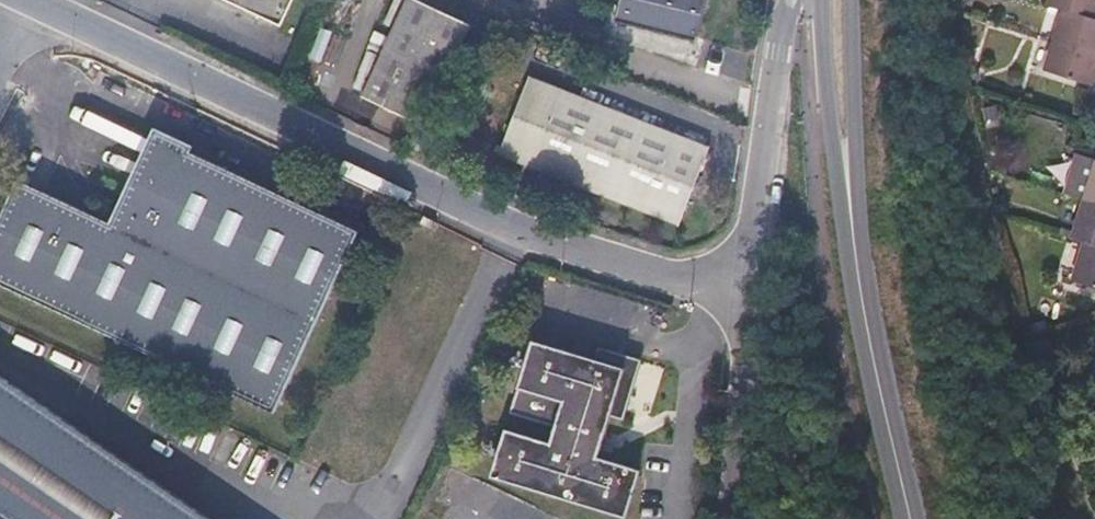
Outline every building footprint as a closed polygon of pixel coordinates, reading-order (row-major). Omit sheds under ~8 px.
[(277,24),(289,0),(225,0),(277,24)] [(425,0),(408,0),(365,95),(426,123),(473,22),(425,0)] [(618,30),(701,46),(711,0),(624,0),(618,30)] [(1051,1),(1067,5),(1048,70),(1094,82),(1094,79),(1094,0),(1051,0),(1051,1)] [(532,73),(500,155),(681,226),(712,147),(532,73)] [(18,180),(0,219),(0,282),(277,410),(360,229),(162,137),(139,184),(132,181),(120,205),(128,208),(118,228),(18,180)] [(1075,236),(1089,239),(1077,279),(1094,283),(1094,158),(1079,153),(1067,194),(1086,199),(1075,236)] [(491,477),(628,511),(640,462),(600,452),(610,413),(625,416),(639,359),(532,332),(512,412),(530,417),(536,391),(561,397),(551,434),(505,422),(491,477)] [(0,390),(0,518),(191,518),(0,390)]
